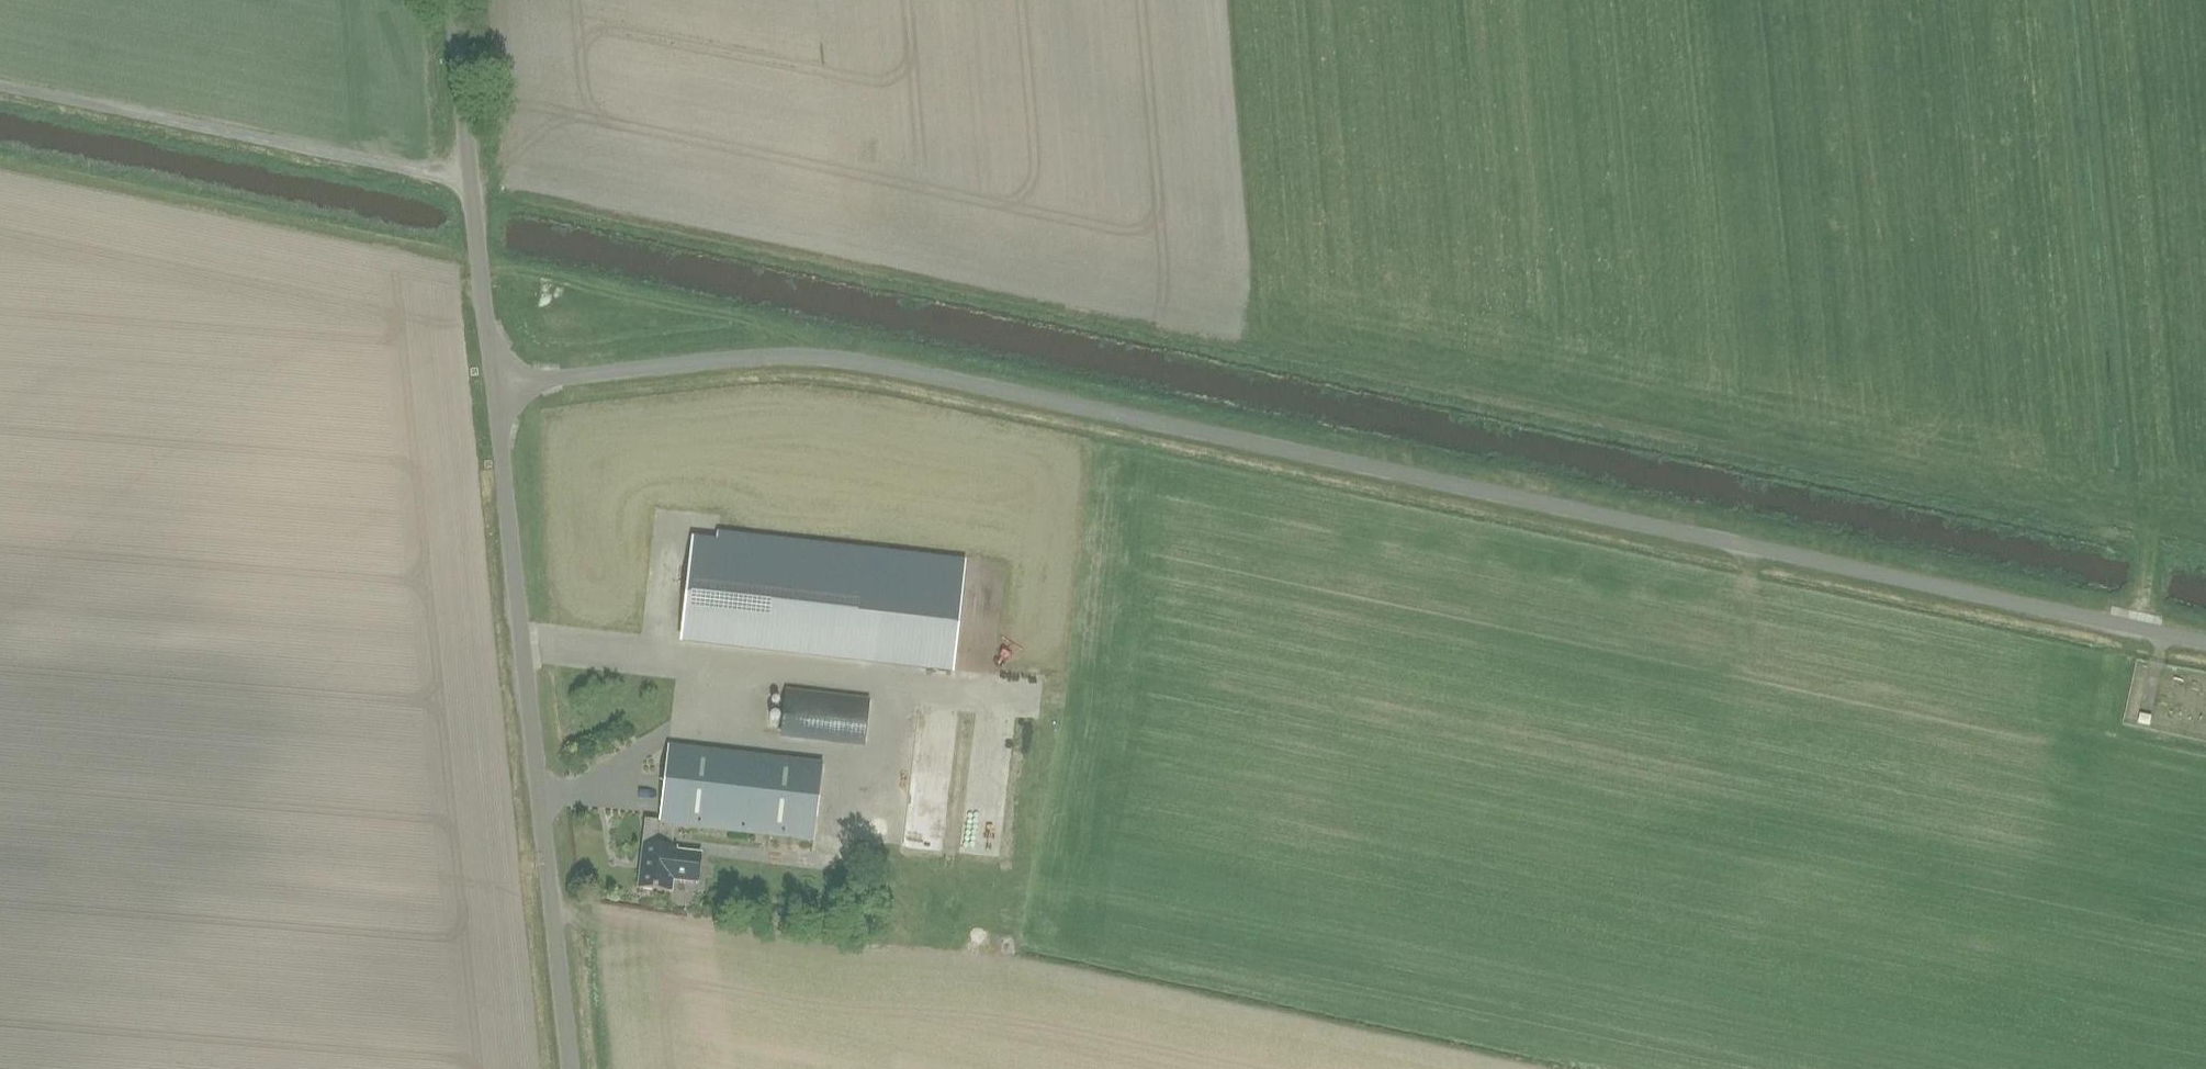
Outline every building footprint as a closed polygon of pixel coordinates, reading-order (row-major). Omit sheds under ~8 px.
[(954,670),(966,565),(718,537),(717,541),(693,538),(682,639),(954,670)] [(782,733),(866,743),(870,706),(787,696),(782,733)] [(824,763),(668,745),(659,821),(646,820),(638,889),(673,893),(674,882),(699,885),(703,853),(678,850),(678,848),(673,847),(676,828),(815,844),(824,763)] [(925,800),(925,820),(927,820),(926,832),(939,832),(940,820),(948,820),(948,800),(925,800)] [(1001,842),(1002,821),(976,820),(975,840),(1001,842)]
